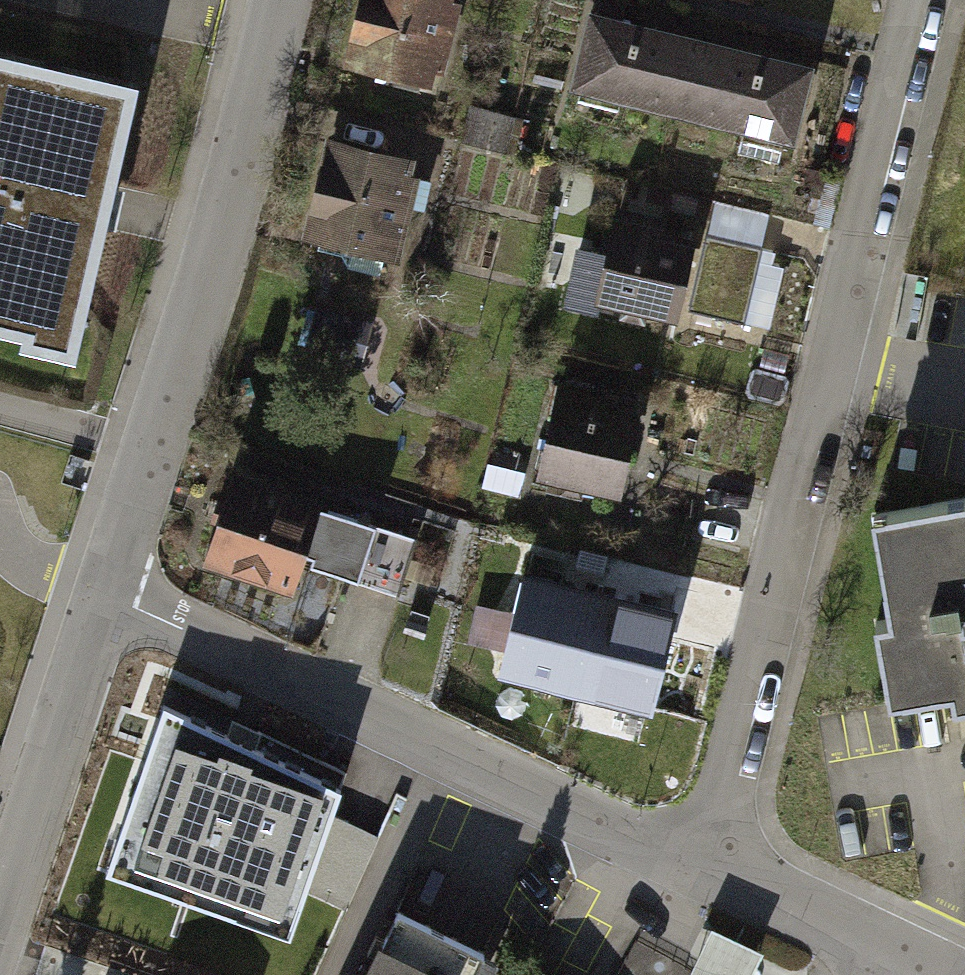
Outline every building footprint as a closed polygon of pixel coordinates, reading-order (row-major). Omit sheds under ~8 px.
[(347,68),(439,91),(443,77),(448,78),(468,0),(364,0),(347,68)] [(800,146),(819,69),(594,12),(575,90),(800,146)] [(17,58),(3,113),(0,113),(0,322),(28,329),(33,308),(76,318),(131,85),(17,58)] [(423,161),(329,138),(304,241),(398,263),(423,161)] [(627,185),(601,298),(673,315),(690,242),(661,235),(664,220),(708,230),(714,205),(627,185)] [(763,249),(707,236),(689,311),(745,324),(763,249)] [(375,323),(317,305),(302,355),(360,373),(375,323)] [(647,401),(562,381),(538,482),(624,502),(647,401)] [(235,475),(204,567),(296,598),(307,565),(400,596),(418,543),(325,511),(327,506),(235,475)] [(872,501),(891,617),(876,619),(890,702),(940,694),(950,692),(953,708),(964,706),(964,486),(872,501)] [(502,675),(652,709),(674,613),(627,602),(571,589),(524,578),(502,675)] [(166,703),(121,847),(180,867),(171,893),(187,898),(196,873),(285,903),(277,927),(291,932),(340,791),(166,703)] [(367,974),(472,974),(484,952),(398,911),(367,974)] [(711,926),(688,974),(751,974),(763,951),(711,926)]
